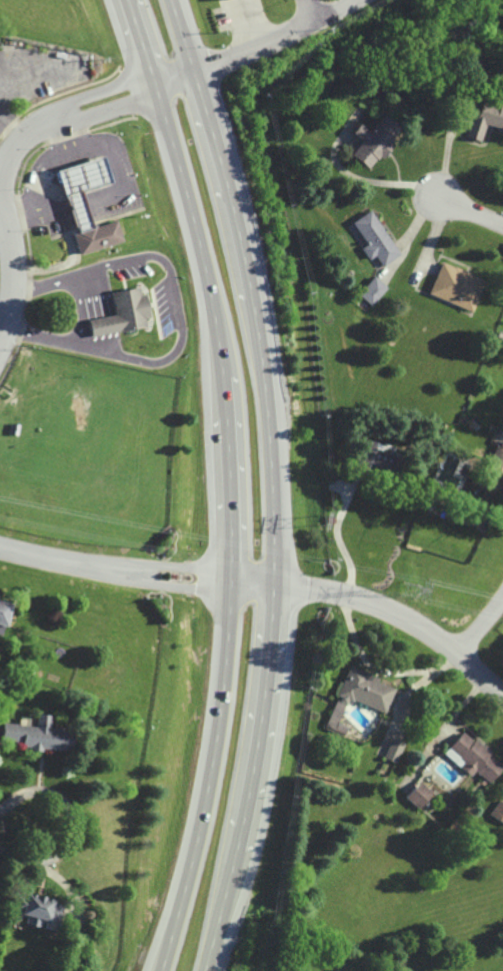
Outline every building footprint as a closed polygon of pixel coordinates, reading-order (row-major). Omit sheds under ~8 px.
[(478,141),(482,126),(502,132),(502,105),(478,98),(473,115),(467,113),(461,137),(478,141)] [(349,155),(369,170),(399,129),(380,115),(368,131),(357,123),(350,133),(360,140),(349,155)] [(350,222),(365,245),(360,248),(368,260),(374,256),(381,267),(399,255),(369,210),(350,222)] [(71,233),(79,257),(122,244),(114,219),(71,233)] [(426,294),(470,312),(483,279),(439,262),(426,294)] [(371,306),(386,287),(372,276),(357,294),(371,306)] [(87,336),(146,327),(140,294),(136,295),(135,287),(107,292),(111,315),(84,319),(87,336)] [(396,473),(402,451),(358,438),(350,465),(378,473),(379,468),(396,473)] [(493,446),(486,467),(502,473),(502,450),(493,446)] [(2,635),(9,604),(0,602),(0,635),(2,635)] [(383,713),(393,685),(347,668),(337,696),(336,695),(324,727),(341,734),(344,726),(337,723),(346,699),(383,713)] [(0,740),(22,742),(21,748),(68,752),(70,730),(48,729),(49,715),(35,714),(34,726),(1,723),(0,740)] [(469,776),(474,771),(488,783),(502,767),(463,731),(443,753),(469,776)] [(403,744),(391,739),(383,758),(395,763),(403,744)] [(404,797),(417,809),(432,793),(419,781),(404,797)] [(502,824),(502,803),(498,800),(489,814),(502,824)] [(11,913),(24,915),(22,925),(39,928),(40,927),(55,929),(60,900),(23,894),(22,899),(14,898),(11,913)]
